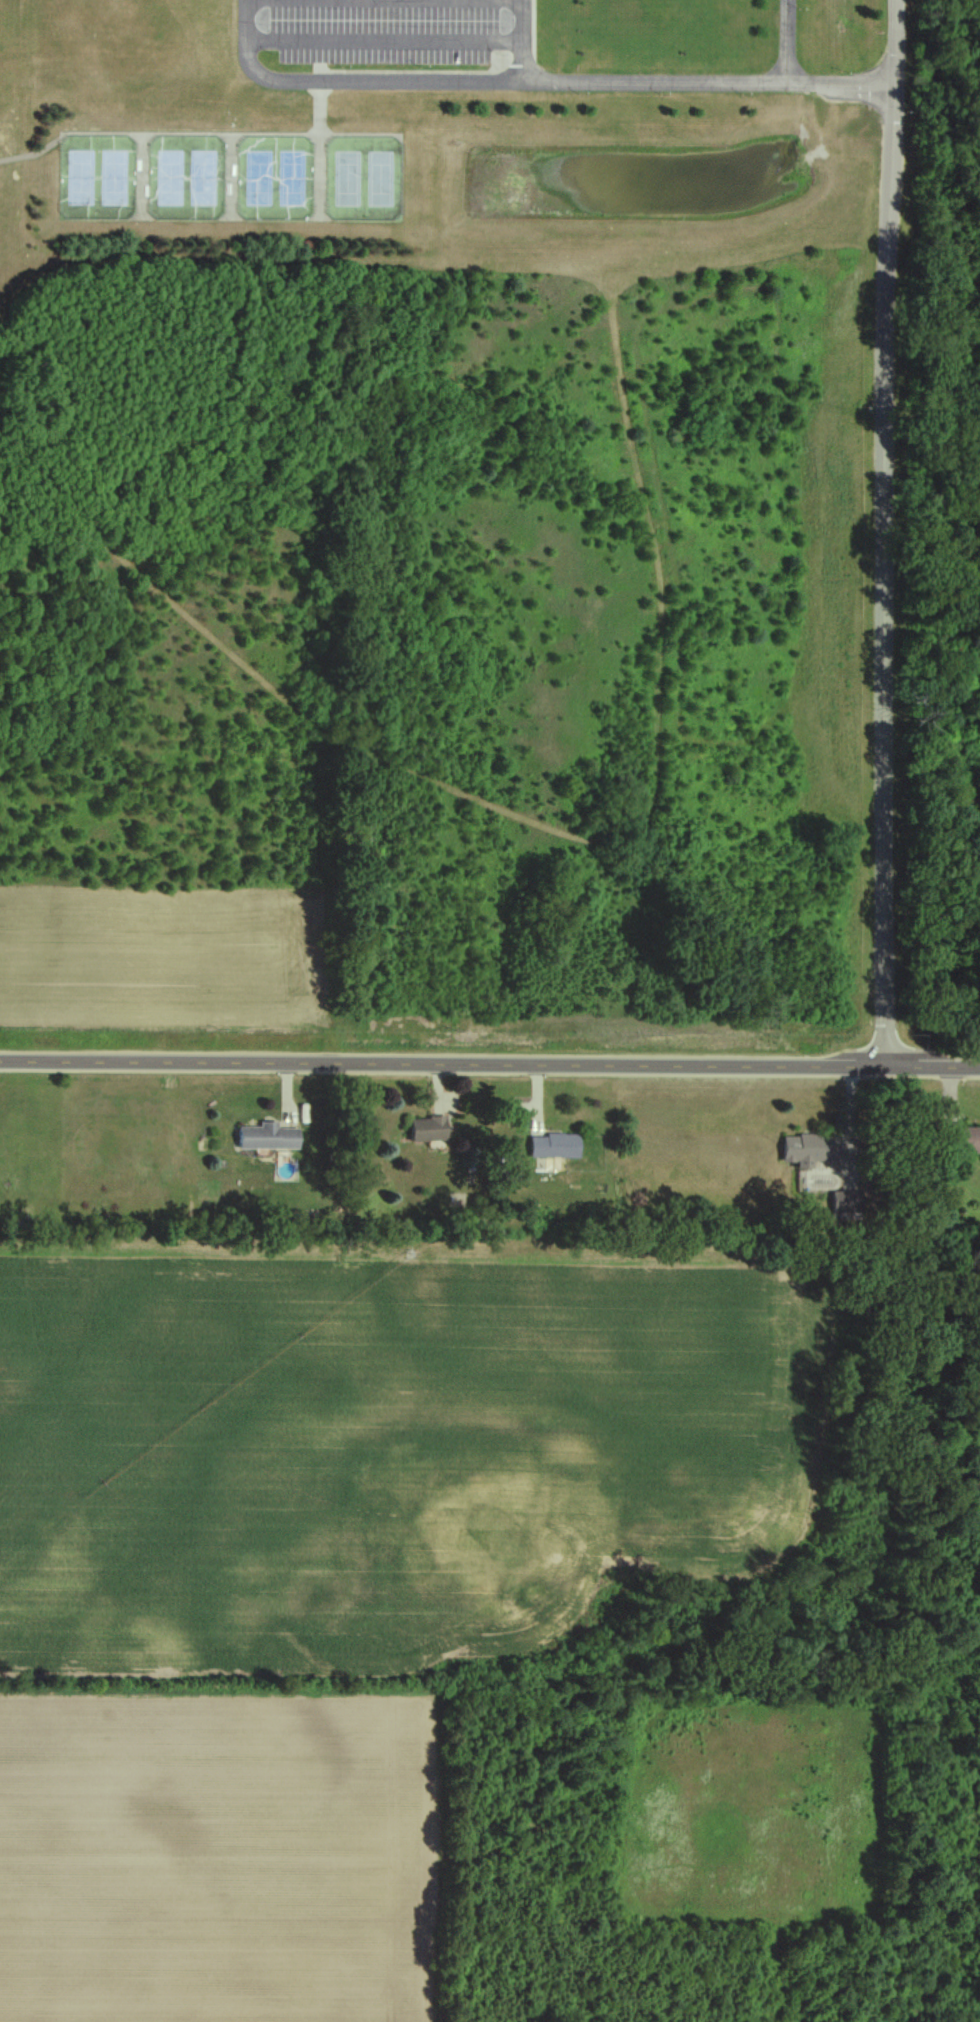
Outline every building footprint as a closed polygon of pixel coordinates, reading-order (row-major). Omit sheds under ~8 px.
[(412,1120),(412,1143),(448,1143),(448,1120),(412,1120)] [(242,1150),(300,1150),(300,1127),(242,1127),(242,1150)] [(582,1136),(533,1136),(533,1161),(582,1161),(582,1136)] [(839,1136),(785,1137),(786,1164),(839,1163),(839,1136)] [(863,1220),(863,1192),(834,1192),(834,1220),(863,1220)]
